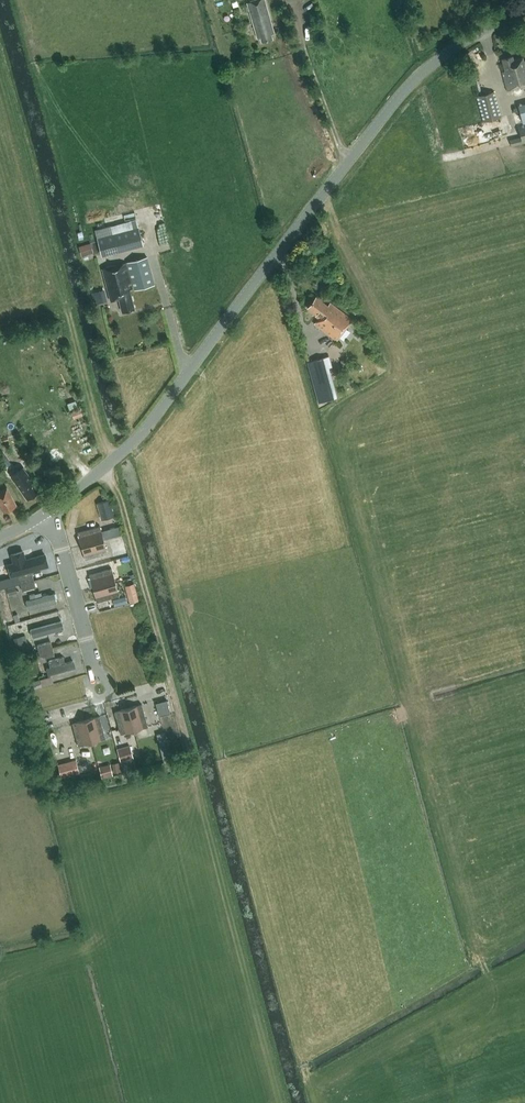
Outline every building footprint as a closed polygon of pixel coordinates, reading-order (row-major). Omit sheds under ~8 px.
[(274,33),(265,0),(262,0),(248,4),(257,38),(261,37),(262,41),(271,38),(270,34),(274,33)] [(524,84),(524,65),(523,57),(513,59),(513,56),(502,59),(505,71),(502,72),(507,89),(524,84)] [(477,95),(484,121),(501,117),(494,91),(477,95)] [(521,142),(524,141),(524,124),(517,126),(520,136),(521,142)] [(521,142),(520,136),(509,139),(511,145),(521,142)] [(101,253),(143,243),(137,217),(110,223),(112,232),(97,235),(101,253)] [(93,253),(91,243),(79,246),(81,256),(93,253)] [(127,262),(134,289),(154,284),(147,257),(127,262)] [(122,312),(134,309),(129,289),(132,288),(125,262),(102,269),(110,301),(118,299),(122,312)] [(96,286),(89,288),(92,299),(105,296),(103,289),(98,290),(96,286)] [(336,339),(351,319),(331,303),(329,306),(317,297),(308,307),(317,314),(316,314),(320,317),(315,323),(336,339)] [(309,361),(317,392),(332,387),(324,357),(309,361)] [(1,466),(4,471),(18,463),(15,458),(1,466)] [(23,467),(11,476),(27,499),(39,490),(23,467)] [(17,505),(7,486),(0,490),(0,505),(4,512),(17,505)] [(112,516),(107,499),(98,502),(103,519),(112,516)] [(104,539),(100,526),(77,532),(81,545),(104,539)] [(81,545),(85,559),(107,553),(104,539),(81,545)] [(44,551),(12,560),(16,573),(47,564),(44,551)] [(112,568),(89,574),(93,588),(115,582),(112,568)] [(32,572),(18,576),(20,583),(34,579),(32,572)] [(34,579),(20,583),(22,590),(35,587),(36,587),(34,579)] [(93,588),(97,601),(119,595),(115,582),(93,588)] [(133,583),(125,585),(130,603),(138,600),(133,583)] [(26,602),(28,610),(59,602),(57,594),(26,602)] [(115,604),(127,601),(126,594),(113,597),(115,604)] [(23,614),(25,625),(37,621),(36,616),(31,618),(30,612),(23,614)] [(23,629),(21,621),(7,625),(10,633),(23,629)] [(30,630),(32,638),(63,629),(61,622),(30,630)] [(50,641),(37,645),(39,651),(52,648),(50,641)] [(54,655),(52,648),(39,651),(41,658),(54,655)] [(53,665),(45,667),(47,676),(77,668),(76,661),(67,663),(65,658),(52,661),(53,665)] [(39,679),(28,682),(31,689),(42,686),(39,679)] [(148,726),(142,704),(128,707),(134,730),(148,726)] [(128,707),(114,711),(120,734),(134,730),(128,707)] [(105,738),(99,715),(86,719),(92,742),(105,738)] [(86,719),(72,723),(78,745),(92,742),(86,719)] [(168,746),(164,732),(156,734),(160,748),(168,746)] [(117,749),(120,762),(133,758),(130,746),(117,749)] [(76,759),(58,764),(61,778),(79,773),(76,759)] [(119,760),(111,763),(113,771),(121,769),(119,760)]
